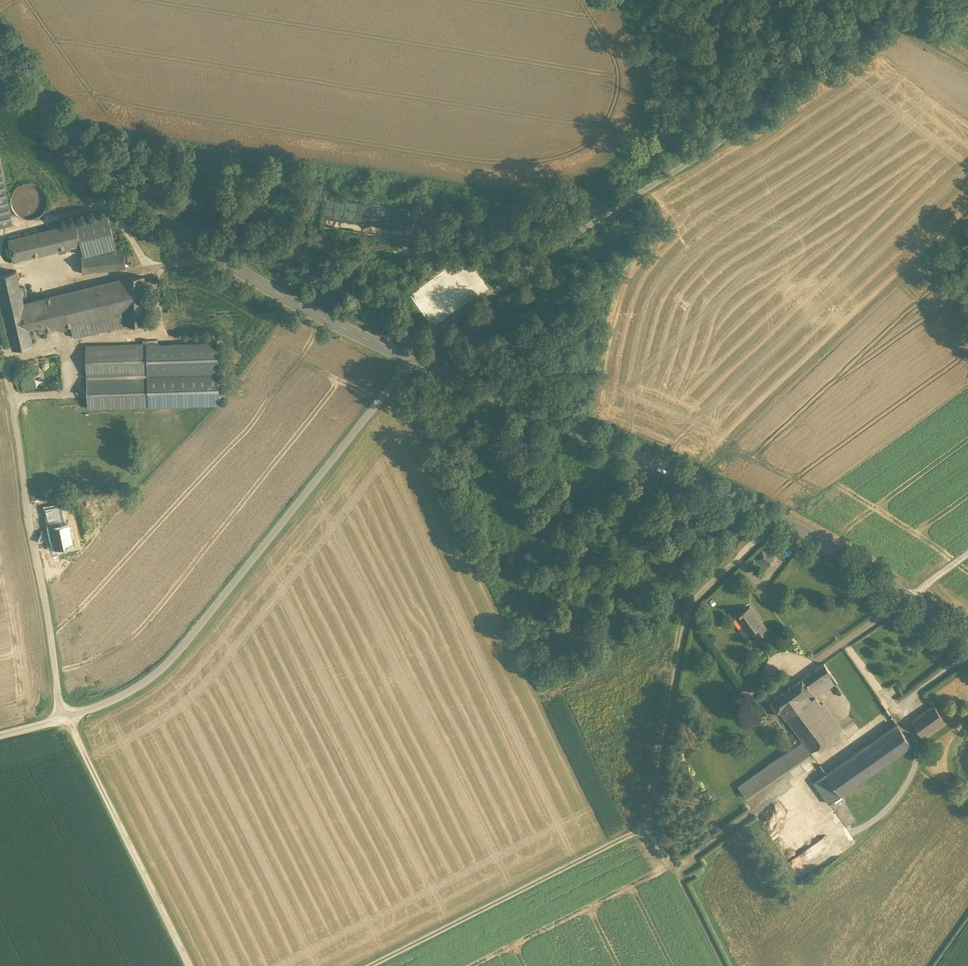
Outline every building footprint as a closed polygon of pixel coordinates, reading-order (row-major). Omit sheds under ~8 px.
[(13,224),(0,156),(0,226),(13,224)] [(31,183),(28,183),(24,184),(21,185),(17,187),(15,190),(13,193),(11,196),(11,200),(11,204),(12,208),(14,211),(16,214),(19,216),(22,218),(26,219),(29,220),(33,219),(37,218),(40,217),(43,214),(45,211),(47,208),(48,204),(48,200),(47,197),(46,193),(44,190),(42,187),(39,185),(35,184),(31,183)] [(348,245),(431,256),(437,211),(354,199),(348,245)] [(108,215),(76,223),(82,244),(85,256),(117,252),(108,215)] [(76,223),(9,239),(14,260),(82,244),(76,223)] [(499,239),(411,300),(432,331),(520,271),(499,239)] [(125,252),(117,252),(85,256),(82,256),(83,273),(125,268),(125,252)] [(23,301),(22,297),(20,287),(16,271),(0,274),(0,289),(4,305),(23,301)] [(125,276),(125,278),(126,312),(126,325),(146,324),(145,276),(125,276)] [(125,278),(33,300),(39,325),(40,332),(72,326),(126,312),(125,278)] [(33,300),(23,303),(29,327),(39,325),(33,300)] [(23,301),(4,305),(13,348),(32,344),(29,327),(23,303),(23,301)] [(126,325),(126,312),(72,326),(74,337),(126,325)] [(389,335),(394,338),(397,333),(392,330),(389,335)] [(146,344),(86,346),(87,376),(147,375),(146,344)] [(218,373),(147,375),(87,376),(88,408),(219,404),(218,373)] [(37,387),(34,378),(20,381),(23,390),(37,387)] [(764,549),(757,558),(770,566),(776,557),(764,549)] [(759,620),(750,606),(743,611),(742,611),(740,612),(740,613),(737,615),(745,626),(741,628),(746,636),(752,632),(758,628),(762,634),(767,630),(760,620),(759,620)] [(758,628),(752,632),(756,638),(762,634),(758,628)] [(817,670),(825,682),(827,680),(825,678),(831,674),(865,723),(887,709),(846,649),(817,670)] [(803,679),(812,691),(825,682),(817,670),(803,679)] [(812,691),(803,679),(772,701),(778,711),(781,710),(787,719),(817,698),(814,694),(810,697),(808,694),(812,691)] [(826,711),(817,698),(787,719),(803,742),(811,753),(843,730),(828,709),(826,711)] [(912,721),(924,738),(946,722),(934,706),(912,721)] [(879,726),(883,733),(899,722),(895,715),(879,726)] [(827,776),(841,796),(912,745),(898,725),(827,776)] [(746,798),(811,753),(803,742),(739,787),(746,798)] [(809,774),(830,804),(841,796),(827,776),(821,766),(809,774)]
